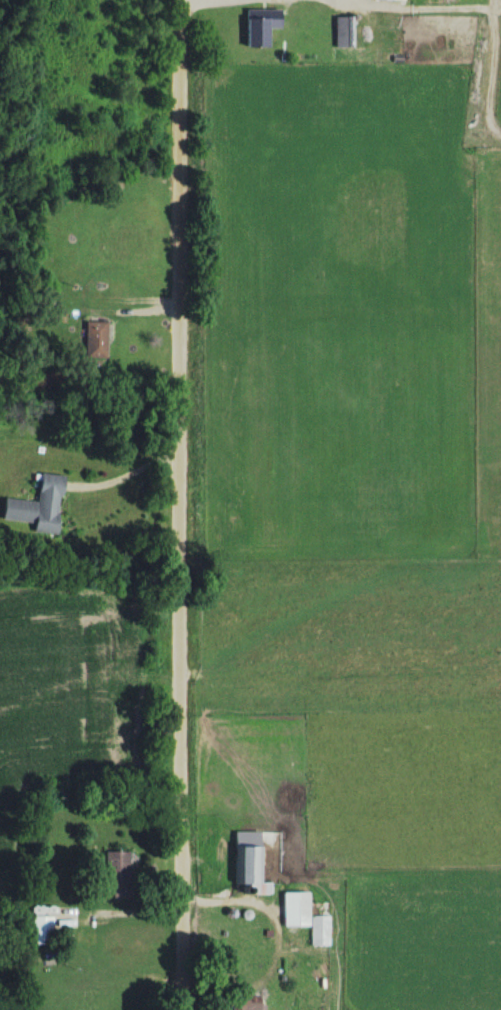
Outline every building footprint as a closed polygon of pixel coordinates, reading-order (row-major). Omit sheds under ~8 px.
[(273,48),(273,28),(282,28),(282,10),(244,10),(244,48),(273,48)] [(334,18),(334,53),(348,53),(348,18),(334,18)] [(108,323),(87,323),(87,359),(108,359),(108,323)] [(33,474),(31,502),(0,499),(0,521),(29,523),(28,533),(52,534),(56,476),(33,474)] [(227,884),(255,884),(255,846),(227,846),(227,884)] [(120,852),(98,852),(98,880),(120,880),(120,852)] [(307,947),(328,946),(327,916),(307,917),(307,892),(277,893),(277,927),(307,927),(307,947)] [(19,916),(19,940),(45,940),(45,916),(19,916)] [(232,1001),(221,1001),(221,1009),(232,1009),(232,1001)]
